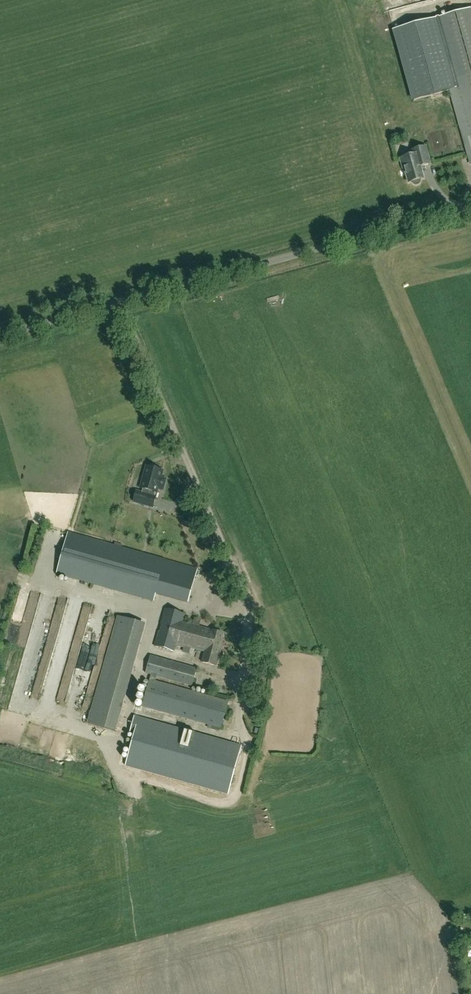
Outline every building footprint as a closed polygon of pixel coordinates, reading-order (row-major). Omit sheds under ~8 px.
[(383,10),(385,16),(393,14),(391,8),(383,10)] [(470,161),(470,9),(393,30),(413,101),(452,91),(470,161)] [(424,179),(421,167),(431,164),(426,148),(412,152),(413,156),(400,160),(403,170),(405,170),(409,183),(412,182),(413,183),(414,184),(416,185),(417,185),(419,184),(420,183),(420,181),(420,180),(424,179)] [(164,491),(167,479),(162,477),(164,470),(146,465),(139,488),(143,489),(142,492),(137,490),(133,503),(153,508),(157,496),(155,496),(156,493),(158,494),(159,490),(164,491)] [(177,516),(184,509),(180,505),(173,512),(177,516)] [(188,602),(197,569),(84,537),(68,533),(57,573),(154,600),(156,593),(172,597),(188,602)] [(193,624),(182,622),(185,614),(165,609),(161,625),(162,625),(160,632),(159,631),(155,646),(174,651),(176,645),(184,647),(182,654),(189,656),(191,648),(205,652),(202,662),(217,665),(219,655),(217,654),(223,633),(200,626),(202,620),(194,618),(193,624)] [(89,727),(117,734),(147,628),(140,626),(141,622),(120,616),(89,727)] [(192,686),(196,669),(151,656),(146,673),(151,675),(142,706),(221,728),(228,702),(155,682),(157,676),(192,686)] [(33,691),(33,682),(20,681),(19,690),(33,691)] [(241,746),(139,718),(125,766),(228,795),(241,746)] [(21,736),(24,727),(5,720),(0,733),(10,736),(11,732),(21,736)] [(68,746),(68,737),(60,736),(58,758),(77,760),(78,747),(68,746)]
